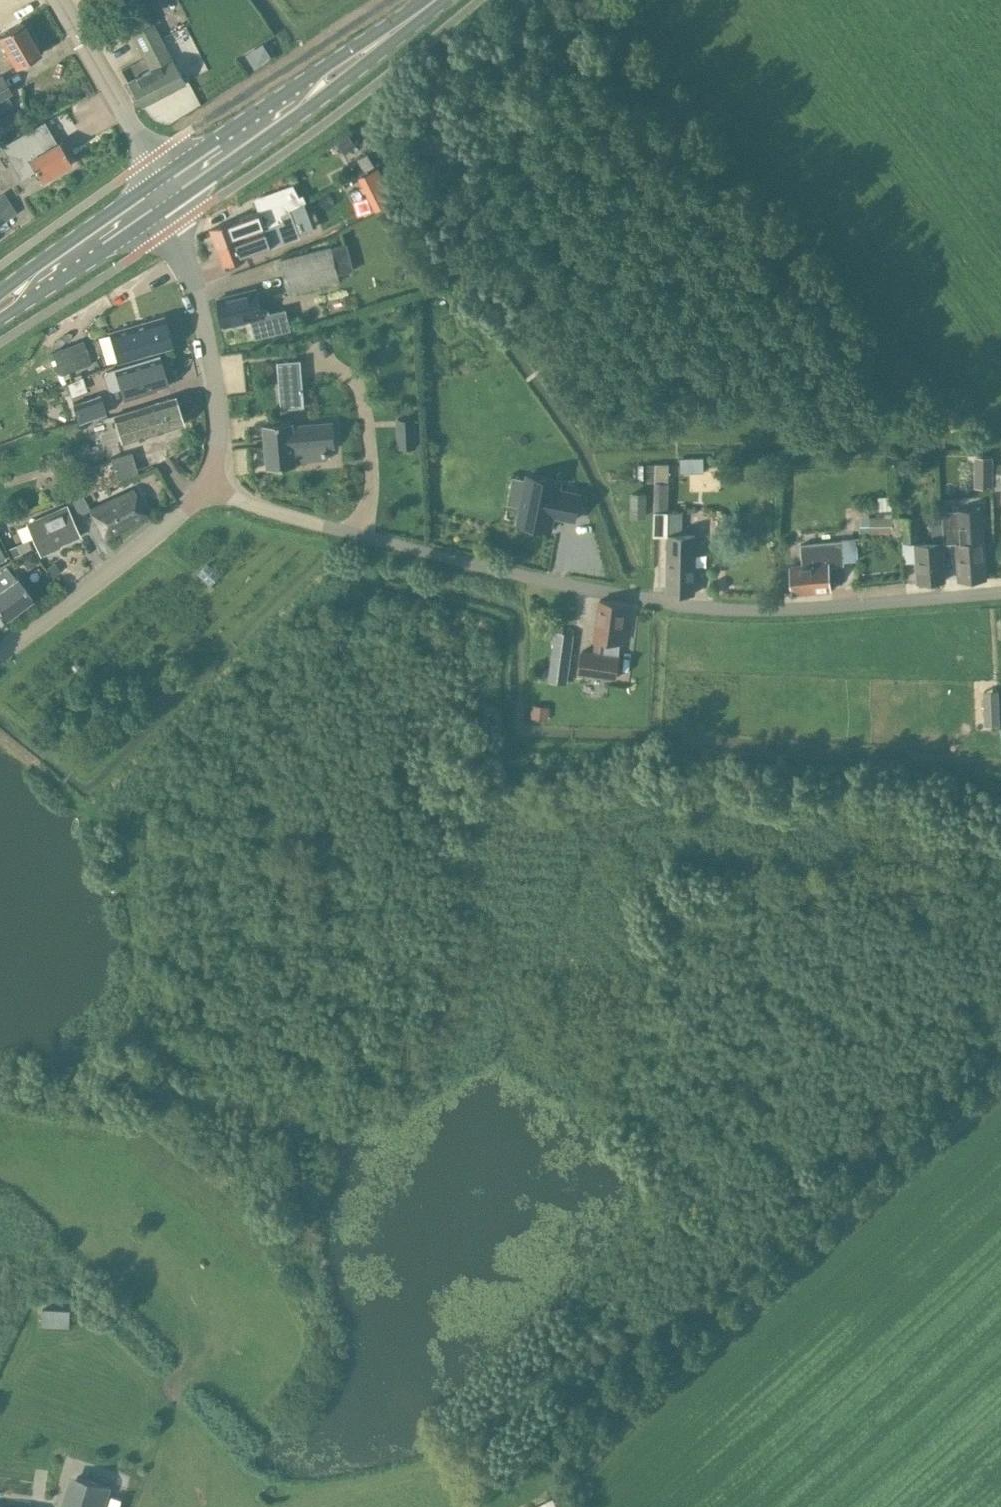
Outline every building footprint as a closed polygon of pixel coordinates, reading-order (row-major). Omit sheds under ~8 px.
[(7,51),(16,65),(39,51),(21,20),(0,32),(0,55),(7,51)] [(184,82),(152,24),(132,35),(151,69),(128,82),(141,106),(184,82)] [(248,49),(258,67),(278,55),(268,38),(248,49)] [(0,75),(0,99),(8,95),(13,92),(3,74),(0,75)] [(43,180),(72,163),(59,140),(57,141),(44,120),(2,145),(21,178),(37,169),(43,180)] [(350,136),(338,145),(344,153),(356,144),(350,136)] [(375,165),(368,153),(358,159),(365,171),(375,165)] [(378,168),(360,177),(369,195),(387,186),(378,168)] [(217,246),(241,236),(284,220),(282,216),(281,213),(290,209),(307,201),(304,193),(300,195),(294,183),(255,197),(259,209),(210,227),(217,246)] [(0,199),(0,223),(5,220),(17,211),(6,195),(0,199)] [(217,246),(223,264),(300,235),(290,209),(281,213),(282,216),(284,220),(241,236),(217,246)] [(0,223),(0,229),(1,231),(9,226),(5,220),(0,223)] [(332,246),(281,258),(290,294),(341,280),(332,246)] [(269,308),(266,305),(260,306),(256,290),(218,299),(225,325),(251,319),(256,338),(292,329),(287,308),(270,311),(269,308)] [(171,345),(163,317),(111,333),(119,361),(171,345)] [(91,363),(83,340),(52,351),(60,374),(91,363)] [(168,385),(159,356),(116,370),(117,371),(102,375),(108,391),(122,387),(125,398),(168,385)] [(280,385),(281,407),(305,405),(304,383),(280,385)] [(107,413),(102,396),(74,404),(79,422),(107,413)] [(183,424),(175,397),(115,416),(123,443),(183,424)] [(414,416),(398,417),(399,446),(415,446),(414,416)] [(434,430),(455,429),(454,419),(433,421),(434,430)] [(336,444),(334,421),(293,425),(293,420),(265,423),(269,467),(297,464),(295,448),(336,444)] [(116,455),(124,476),(143,469),(135,448),(116,455)] [(993,456),(976,456),(975,484),(993,484),(993,456)] [(75,471),(82,492),(119,481),(112,459),(75,471)] [(648,463),(647,481),(655,482),(656,463),(648,463)] [(667,472),(667,463),(656,463),(655,482),(654,534),(668,535),(667,592),(694,592),(696,534),(682,534),(683,511),(669,510),(670,481),(669,481),(669,472),(667,472)] [(146,483),(154,485),(159,482),(154,472),(143,477),(146,483)] [(521,506),(518,522),(551,529),(554,515),(575,519),(580,493),(559,489),(560,482),(528,475),(527,478),(521,506)] [(148,515),(133,488),(92,509),(107,537),(148,515)] [(648,491),(632,491),(631,516),(647,516),(648,491)] [(89,507),(84,495),(73,499),(79,511),(89,507)] [(877,513),(877,516),(892,516),(891,496),(878,497),(879,513),(877,513)] [(81,534),(68,506),(29,523),(42,554),(56,548),(55,546),(81,534)] [(954,508),(940,509),(942,541),(956,540),(958,578),(984,577),(980,506),(954,507),(954,508)] [(903,516),(892,516),(893,536),(903,535),(903,538),(902,538),(902,541),(920,540),(919,515),(911,516),(903,516)] [(872,535),(893,535),(892,516),(877,516),(871,516),(871,517),(872,535)] [(943,580),(940,523),(932,523),(933,542),(915,543),(917,581),(943,580)] [(8,559),(0,539),(0,562),(8,559)] [(845,561),(843,540),(800,544),(802,565),(790,566),(792,592),(830,588),(828,562),(845,561)] [(18,543),(7,548),(11,557),(22,552),(18,543)] [(31,550),(21,556),(28,566),(38,560),(31,550)] [(60,570),(54,562),(47,567),(54,575),(60,570)] [(208,562),(199,572),(211,583),(220,573),(208,562)] [(6,617),(33,598),(19,578),(16,580),(7,566),(0,571),(0,610),(6,617)] [(600,651),(581,649),(578,672),(618,677),(626,603),(599,600),(595,638),(602,639),(600,651)] [(567,682),(572,643),(554,640),(549,680),(567,682)] [(998,690),(984,691),(985,724),(999,724),(998,690)] [(532,705),(531,717),(548,719),(550,707),(532,705)] [(45,1307),(45,1325),(72,1326),(72,1307),(45,1307)] [(78,1476),(68,1506),(104,1506),(111,1486),(78,1476)] [(538,1506),(558,1506),(554,1499),(538,1506)]
